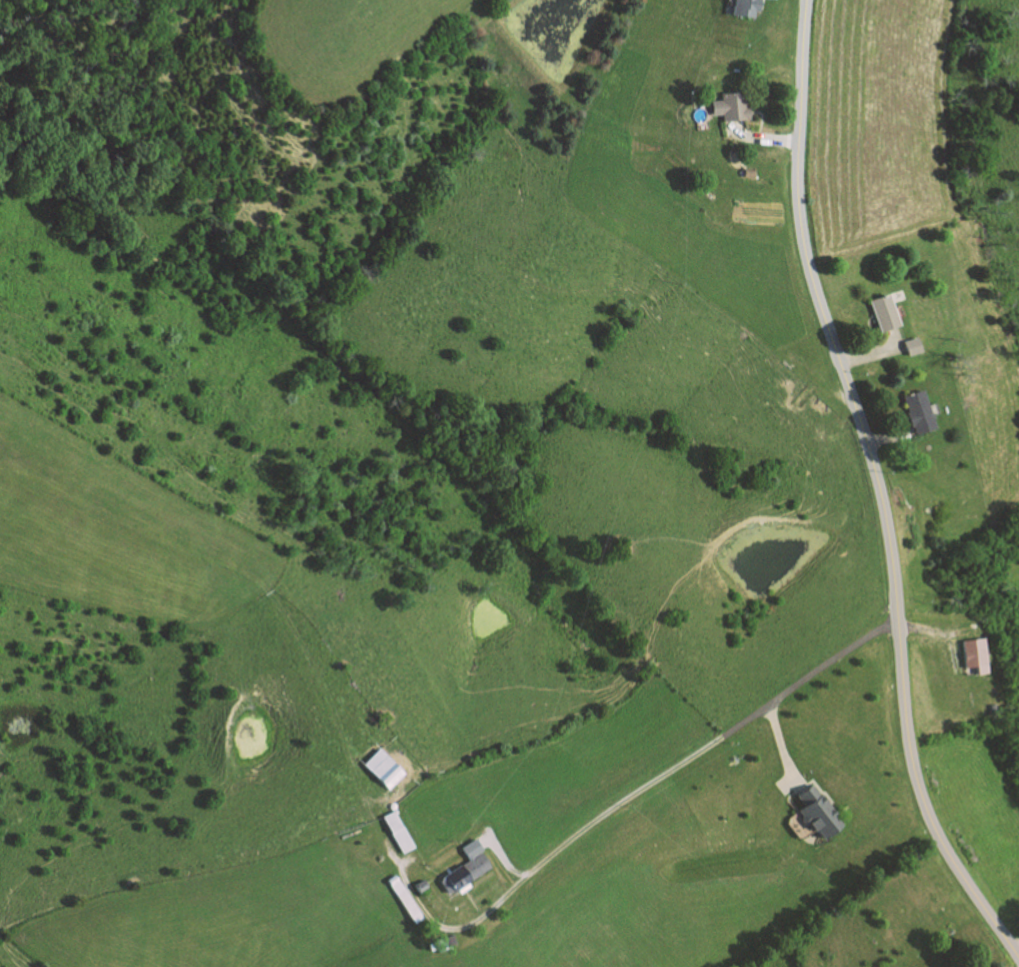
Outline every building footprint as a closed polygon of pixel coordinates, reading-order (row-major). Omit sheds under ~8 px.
[(729,16),(731,0),(759,0),(758,11),(753,11),(752,18),(729,16)] [(743,93),(743,107),(746,107),(746,121),(731,121),(720,121),(719,115),(709,115),(709,101),(718,101),(718,93),(743,93)] [(876,330),(890,326),(894,324),(884,293),(866,298),(876,330)] [(912,336),(916,351),(905,354),(902,346),(900,340),(912,336)] [(910,356),(924,351),(920,337),(906,341),(910,356)] [(912,433),(911,430),(910,425),(908,426),(903,411),(905,411),(900,395),(918,390),(930,428),(912,433)] [(971,667),(962,668),(959,640),(980,638),(984,673),(972,674),(971,667)] [(384,790),(400,774),(374,749),(358,765),(384,790)] [(801,825),(798,824),(796,820),(798,817),(792,810),(799,804),(792,796),(802,788),(807,784),(839,824),(820,839),(813,829),(808,833),(801,825)] [(390,811),(410,848),(398,855),(378,817),(390,811)] [(444,893),(446,891),(448,894),(488,867),(478,852),(435,881),(444,893)] [(391,873),(420,918),(410,925),(381,879),(391,873)] [(422,879),(427,887),(418,893),(413,885),(422,879)] [(432,940),(452,934),(455,944),(449,946),(449,949),(437,952),(436,949),(429,951),(427,943),(433,942),(432,940)]
